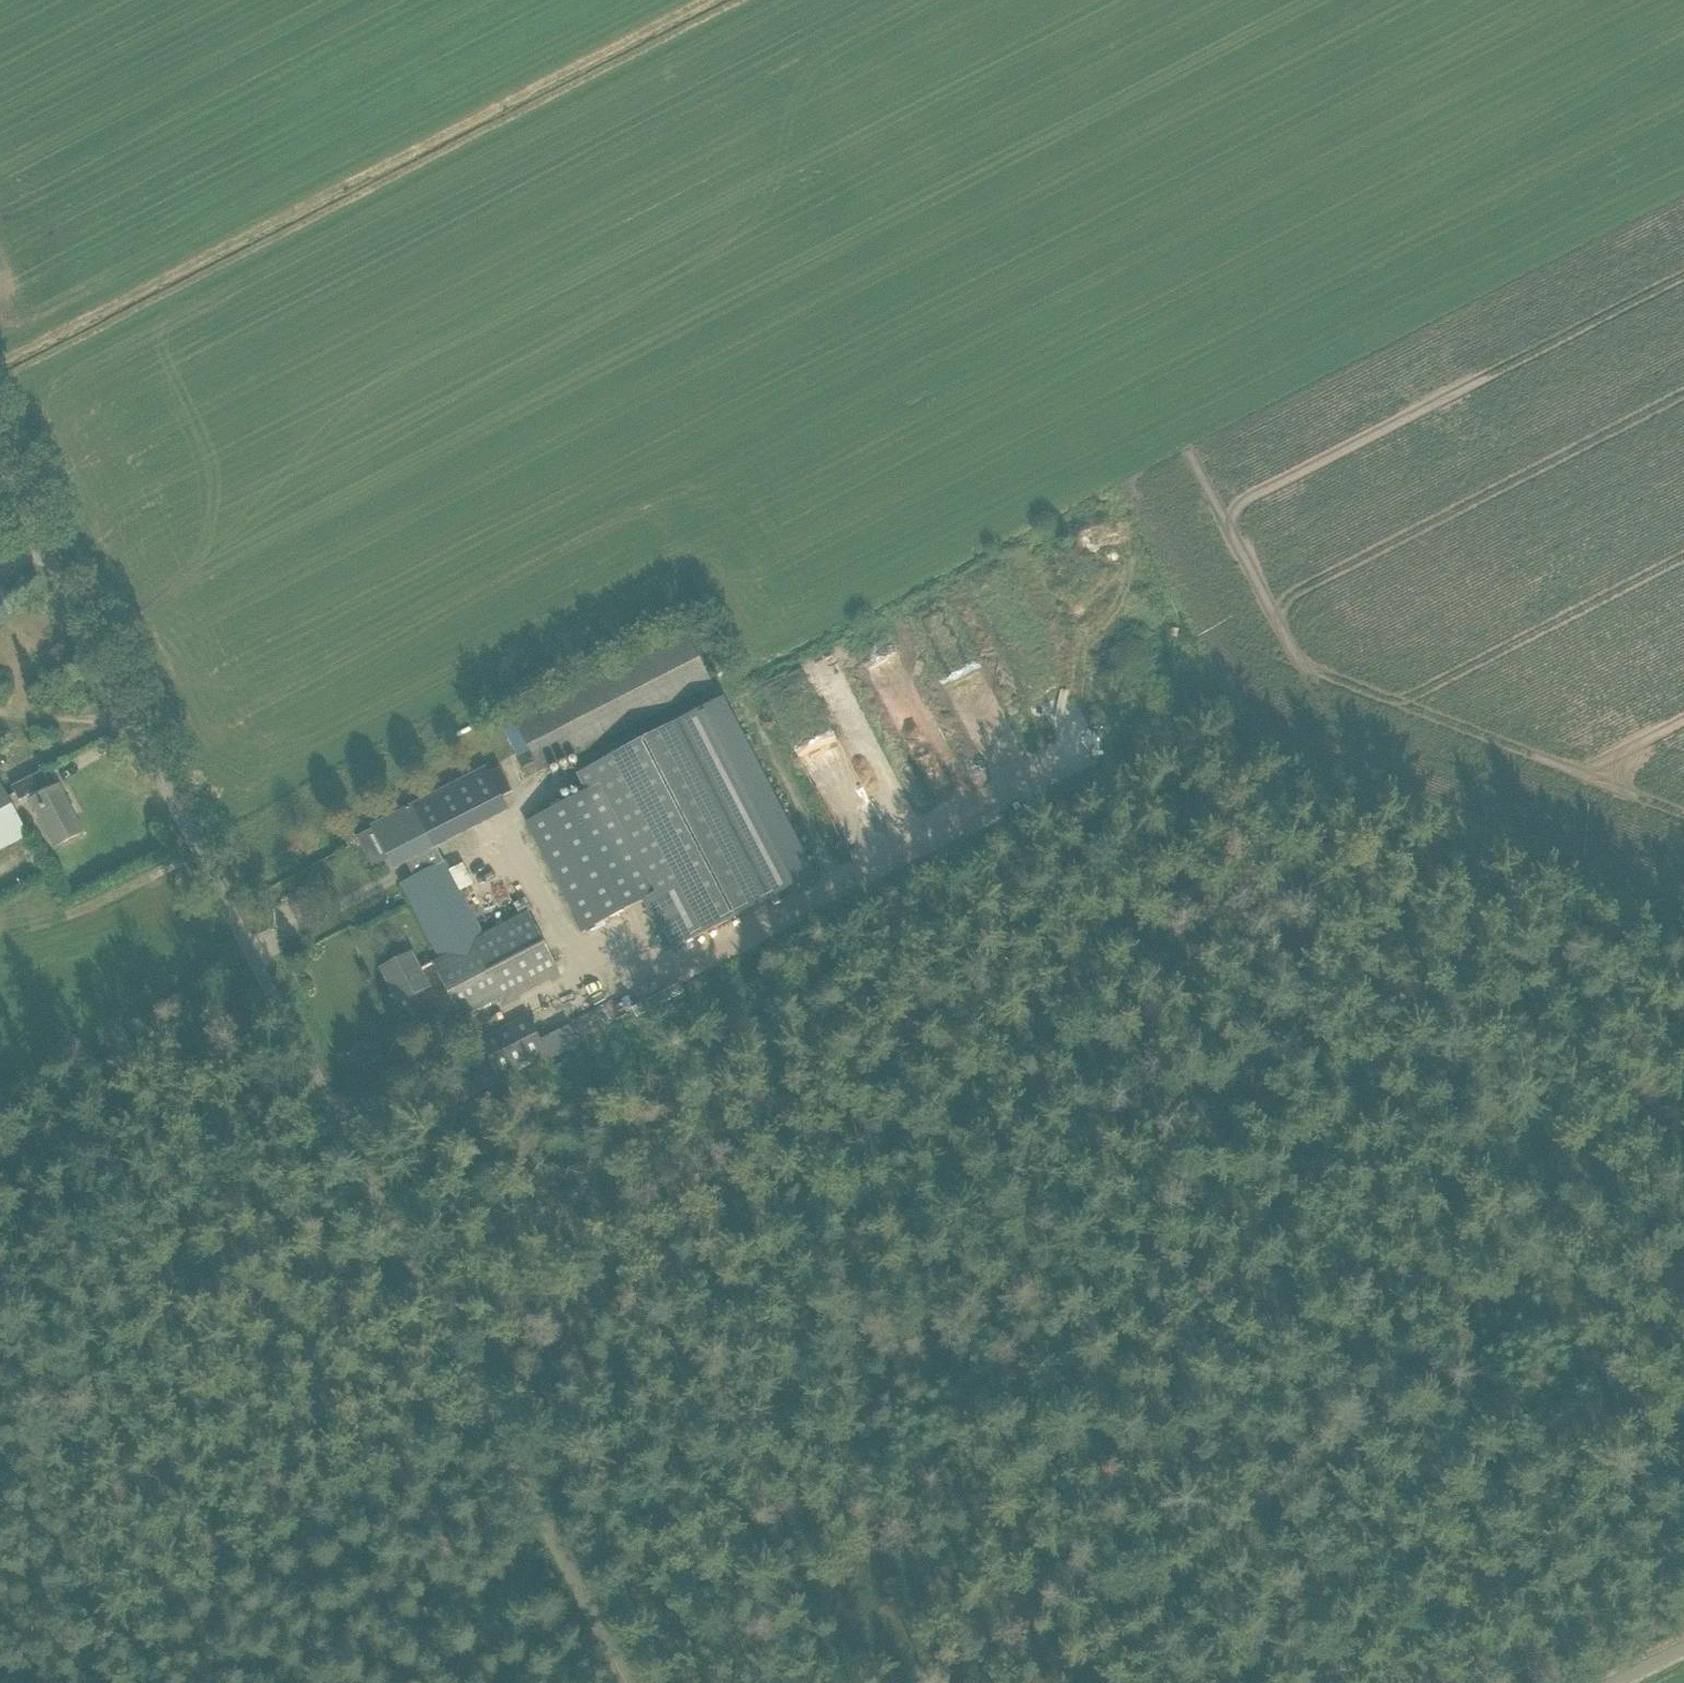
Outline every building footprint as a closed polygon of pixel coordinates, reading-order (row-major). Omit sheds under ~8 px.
[(517,759),(527,779),(713,685),(685,630),(512,719),(529,752),(517,759)] [(585,791),(525,822),(582,932),(641,901),(668,952),(812,877),(720,699),(576,774),(585,791)] [(43,768),(13,784),(21,799),(51,783),(43,768)] [(372,827),(393,868),(506,810),(485,769),(372,827)] [(29,832),(0,778),(0,848),(29,832)] [(30,800),(54,847),(83,832),(59,785),(30,800)] [(410,954),(381,969),(399,1003),(427,989),(427,987),(440,981),(460,1019),(500,998),(502,1003),(559,974),(528,913),(483,936),(445,861),(420,873),(401,883),(439,959),(418,970),(410,954)] [(548,1053),(527,1013),(476,1040),(497,1080),(548,1053)] [(14,1076),(6,1056),(0,1059),(0,1082),(14,1076)]
